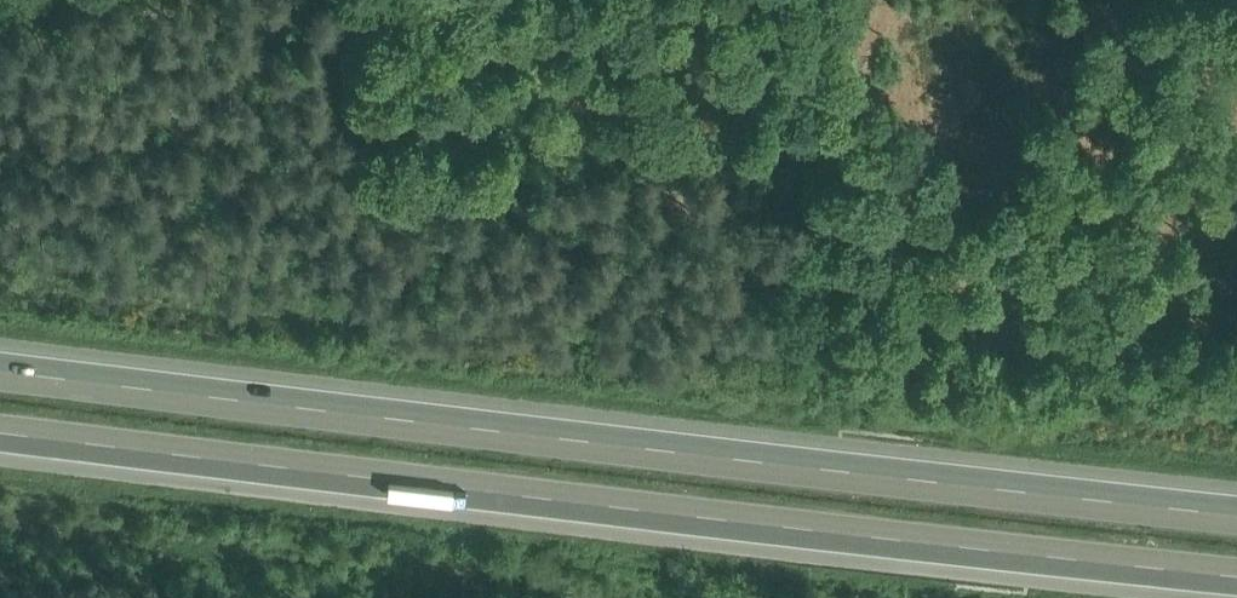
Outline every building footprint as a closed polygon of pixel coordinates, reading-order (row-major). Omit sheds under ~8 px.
[(25,383),(26,372),(0,369),(0,380),(25,383)]
